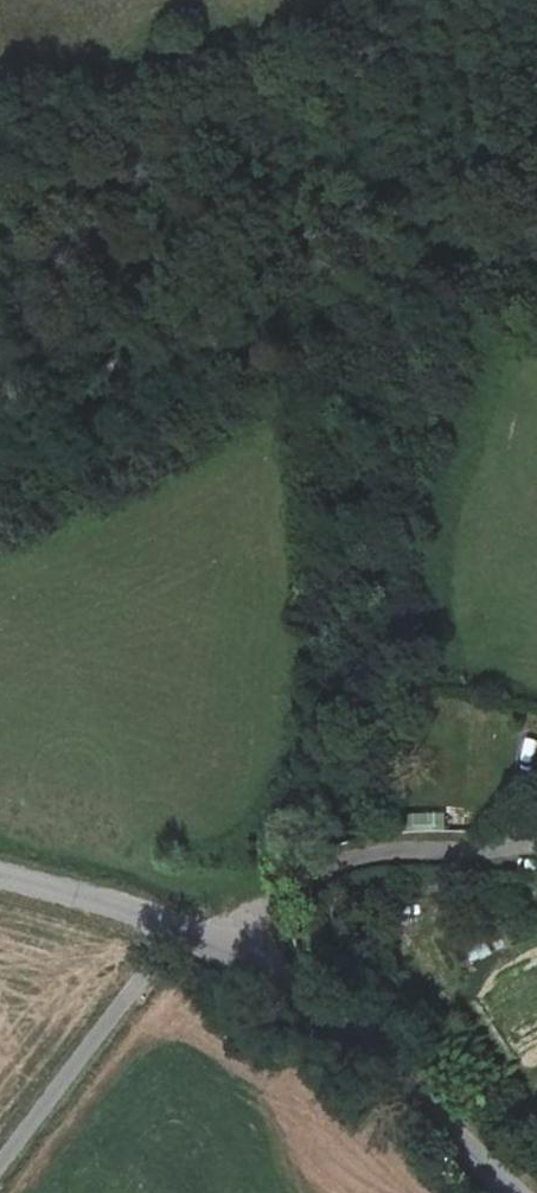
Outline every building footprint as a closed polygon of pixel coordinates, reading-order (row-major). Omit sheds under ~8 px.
[(399,832),(445,832),(445,813),(399,813),(399,832)]
